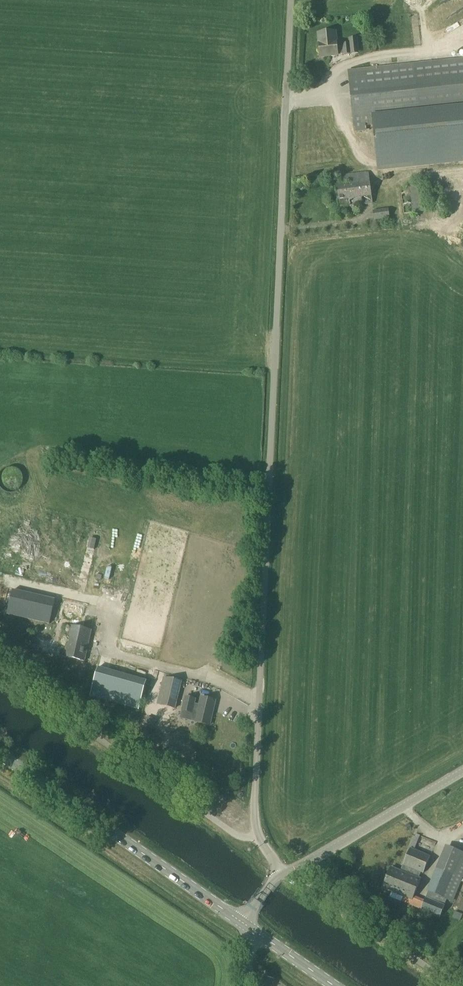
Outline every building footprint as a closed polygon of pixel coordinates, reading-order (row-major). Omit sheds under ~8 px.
[(378,30),(364,33),(366,44),(380,42),(378,30)] [(318,33),(320,57),(337,55),(337,54),(343,54),(343,55),(351,54),(359,53),(357,38),(349,39),(349,43),(342,44),(342,46),(336,47),(335,31),(318,33)] [(348,70),(355,132),(375,130),(379,170),(462,161),(462,58),(348,70)] [(335,185),(337,200),(338,207),(372,203),(368,171),(343,174),(344,179),(349,179),(350,183),(335,185)] [(399,187),(403,214),(426,211),(422,184),(399,187)] [(372,211),(374,219),(389,217),(388,209),(372,211)] [(137,645),(159,650),(184,518),(144,511),(121,631),(139,634),(137,645)] [(10,573),(98,590),(108,539),(24,523),(17,562),(13,561),(10,573)] [(7,614),(49,624),(55,599),(12,589),(7,614)] [(59,655),(83,661),(90,630),(71,626),(66,648),(61,647),(59,655)] [(24,630),(22,639),(33,642),(35,632),(24,630)] [(138,711),(146,682),(97,668),(90,698),(138,711)] [(161,705),(175,709),(181,682),(167,678),(161,705)] [(182,710),(191,712),(192,711),(198,713),(195,721),(209,725),(215,701),(201,698),(199,707),(193,705),(194,699),(185,697),(182,710)] [(419,837),(415,835),(411,847),(414,848),(419,837)] [(430,845),(432,839),(420,836),(418,843),(430,845)] [(425,890),(452,899),(462,867),(462,850),(441,843),(425,890)] [(383,887),(392,891),(392,892),(412,900),(420,880),(418,879),(421,872),(423,873),(429,857),(409,849),(400,871),(391,868),(383,887)] [(426,898),(434,901),(436,897),(428,893),(426,898)] [(434,901),(426,898),(421,910),(439,918),(444,906),(434,901)] [(453,918),(459,920),(462,914),(455,912),(453,918)]
